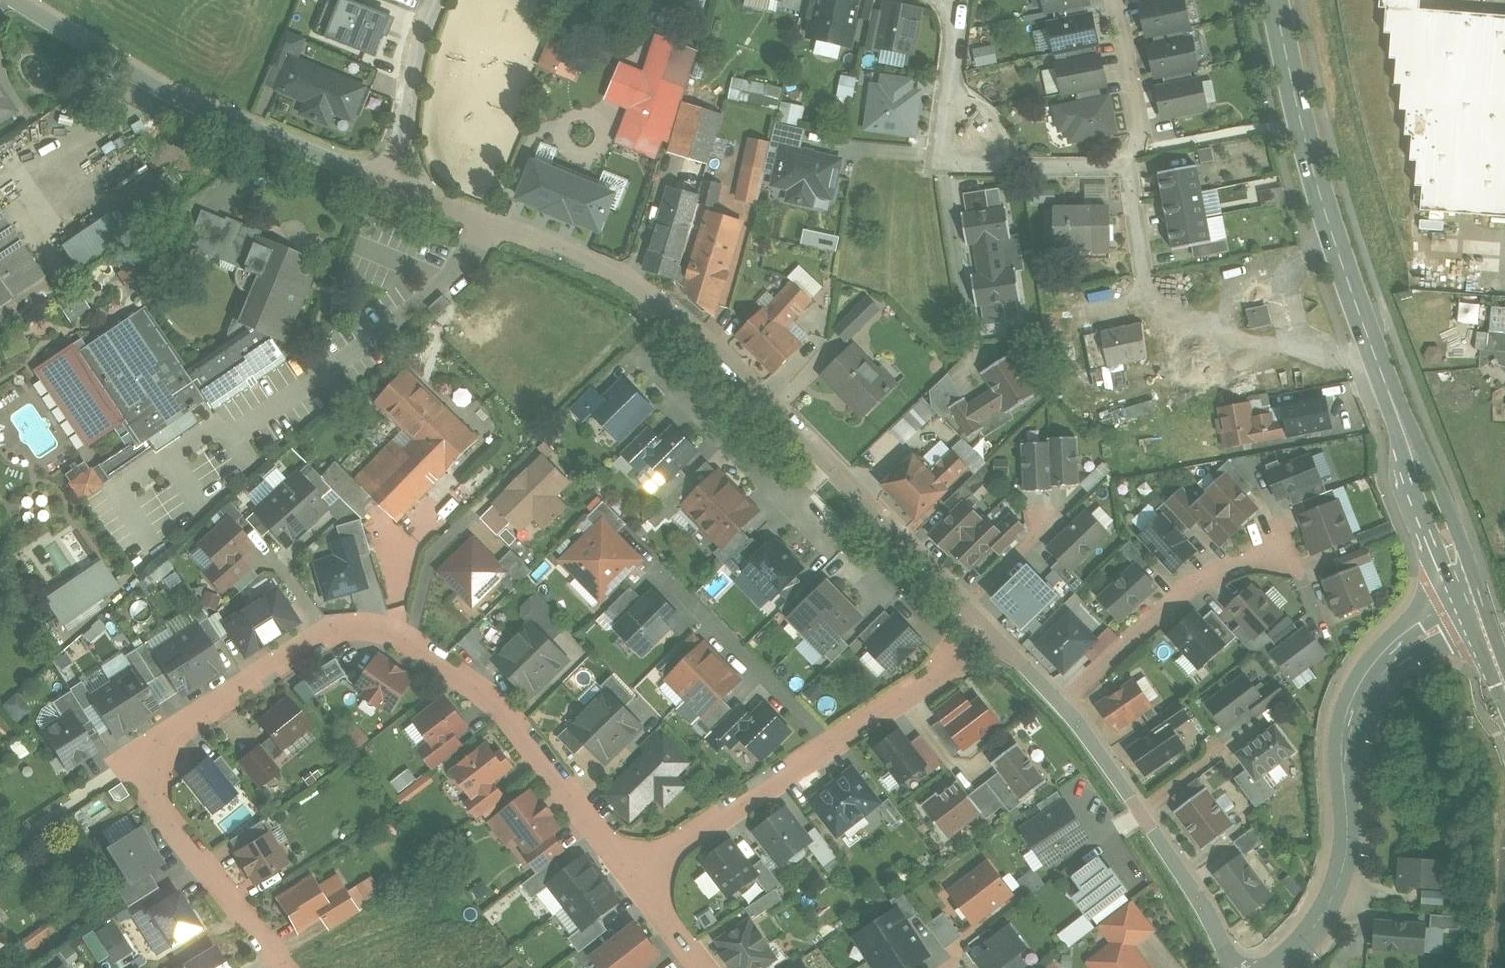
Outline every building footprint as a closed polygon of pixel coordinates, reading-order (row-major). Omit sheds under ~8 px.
[(380,0),(327,0),(313,37),(376,60),(397,6),(380,0)] [(744,8),(778,13),(779,7),(780,0),(745,0),(744,8)] [(779,7),(803,11),(805,0),(780,0),(779,7)] [(803,11),(802,15),(815,18),(819,0),(805,0),(803,11)] [(815,18),(811,36),(852,45),(858,16),(862,0),(819,0),(815,18)] [(858,16),(872,19),(874,12),(876,0),(862,0),(858,16)] [(1048,12),(1055,10),(1087,4),(1091,3),(1090,0),(1046,0),(1048,12)] [(1142,6),(1148,35),(1154,34),(1186,28),(1191,27),(1185,0),(1172,0),(1150,4),(1142,6)] [(1422,10),(1422,0),(1382,0),(1381,8),(1389,8),(1387,33),(1394,34),(1392,58),(1399,59),(1397,84),(1404,84),(1402,109),(1409,110),(1407,135),(1414,135),(1413,160),(1420,161),(1418,186),(1425,186),(1423,210),(1504,217),(1504,16),(1422,10)] [(922,11),(888,4),(886,14),(879,46),(881,47),(914,53),(922,11)] [(1087,4),(1055,10),(1057,22),(1089,15),(1087,4)] [(886,14),(874,12),(872,19),(867,47),(881,50),(881,47),(879,46),(886,14)] [(1057,22),(1050,23),(1057,53),(1066,51),(1094,45),(1099,44),(1093,15),(1089,15),(1057,22)] [(1186,28),(1154,34),(1157,46),(1188,40),(1186,28)] [(587,50),(554,36),(552,42),(557,44),(547,66),(576,78),(587,50)] [(645,73),(620,64),(607,99),(629,107),(616,142),(654,156),(661,138),(668,140),(701,54),(658,38),(645,73)] [(1157,46),(1151,47),(1157,77),(1199,68),(1193,39),(1188,40),(1157,46)] [(303,49),(284,41),(274,65),(285,70),(290,57),(299,60),(303,49)] [(1094,45),(1066,51),(1069,62),(1096,57),(1094,45)] [(980,65),(1000,63),(999,46),(978,48),(980,65)] [(1069,62),(1059,64),(1065,94),(1078,91),(1102,86),(1107,85),(1101,56),(1096,57),(1069,62)] [(299,60),(290,57),(285,70),(278,87),(310,101),(305,113),(316,117),(316,118),(318,119),(319,118),(330,123),(335,111),(353,118),(366,88),(299,60)] [(917,78),(882,73),(880,87),(915,91),(917,78)] [(857,99),(861,78),(846,75),(841,96),(857,99)] [(1158,89),(1164,118),(1207,109),(1201,81),(1158,89)] [(1102,86),(1078,91),(1081,103),(1104,98),(1102,86)] [(915,91),(880,87),(877,110),(871,109),(869,128),(915,135),(917,120),(913,115),(914,110),(919,106),(921,92),(915,91)] [(13,113),(0,94),(0,122),(13,113)] [(1081,103),(1057,108),(1062,130),(1068,128),(1070,129),(1072,141),(1117,132),(1110,97),(1104,98),(1081,103)] [(724,114),(686,102),(670,152),(691,159),(709,164),(724,114)] [(803,108),(784,104),(780,120),(800,124),(803,108)] [(806,130),(777,124),(773,141),(802,148),(806,130)] [(771,144),(752,139),(746,166),(766,171),(771,144)] [(782,153),(771,151),(773,144),(771,144),(766,171),(759,203),(761,203),(761,202),(760,202),(766,173),(777,175),(782,153)] [(842,160),(784,147),(777,175),(775,184),(793,188),(790,200),(800,202),(800,203),(803,204),(803,203),(814,205),(816,194),(834,198),(842,160)] [(719,155),(713,153),(711,162),(717,164),(719,155)] [(619,191),(531,157),(513,201),(601,235),(619,191)] [(766,171),(746,166),(739,198),(759,203),(766,171)] [(1199,166),(1160,173),(1165,199),(1204,192),(1199,166)] [(724,184),(705,179),(702,195),(700,203),(718,207),(724,184)] [(671,186),(647,270),(678,279),(682,265),(690,235),(697,212),(698,208),(702,195),(671,186)] [(1111,188),(1087,189),(1087,209),(1111,208),(1111,188)] [(1282,188),(1261,192),(1263,207),(1284,203),(1282,188)] [(964,194),(967,212),(1003,206),(1000,189),(964,194)] [(1056,190),(1036,190),(1036,202),(1056,202),(1056,190)] [(1204,192),(1165,199),(1170,224),(1208,217),(1204,192)] [(967,212),(962,212),(967,247),(975,245),(980,274),(972,275),(977,307),(982,306),(1018,301),(1022,300),(1017,271),(1017,268),(1008,269),(1004,241),(1012,239),(1011,236),(1007,206),(1003,206),(967,212)] [(1087,209),(1056,209),(1056,250),(1093,250),(1093,252),(1112,251),(1111,208),(1087,209)] [(710,212),(692,269),(682,265),(678,279),(677,280),(686,288),(686,289),(716,314),(724,287),(726,287),(730,275),(728,274),(744,222),(710,212)] [(705,215),(697,212),(690,235),(699,237),(705,215)] [(0,214),(0,309),(44,278),(0,214)] [(110,214),(63,246),(79,269),(125,237),(110,214)] [(277,245),(259,238),(261,232),(227,218),(225,225),(201,215),(188,246),(244,269),(242,274),(242,277),(242,280),(243,282),(245,284),(247,286),(256,289),(242,323),(274,336),(285,340),(290,327),(292,327),(312,279),(298,273),(303,262),(303,260),(302,257),(300,255),(299,254),(296,253),(294,254),(292,255),(291,257),(289,261),(278,256),(280,252),(280,250),(280,249),(279,247),(277,245)] [(1208,217),(1170,224),(1175,250),(1195,246),(1213,243),(1213,242),(1208,217)] [(840,237),(806,230),(803,244),(836,251),(840,237)] [(1020,235),(1011,236),(1012,239),(1004,241),(1008,269),(1017,268),(1017,271),(1025,270),(1020,235)] [(1229,239),(1217,241),(1219,254),(1231,251),(1229,239)] [(1213,243),(1195,246),(1197,258),(1219,254),(1217,241),(1213,242),(1213,243)] [(159,277),(142,252),(124,264),(129,272),(124,275),(131,285),(136,282),(141,289),(159,277)] [(794,282),(778,299),(770,291),(759,302),(765,308),(786,329),(813,299),(794,281),(793,282),(794,282)] [(85,308),(74,291),(60,300),(72,317),(85,308)] [(1483,302),(1451,300),(1448,352),(1480,355),(1483,302)] [(1018,301),(982,306),(985,325),(1020,320),(1018,301)] [(863,305),(837,330),(847,340),(848,340),(853,346),(854,345),(848,339),(873,315),(863,305)] [(1267,305),(1250,308),(1254,328),(1271,324),(1267,305)] [(187,368),(146,307),(88,347),(86,348),(148,439),(149,439),(155,449),(157,451),(173,440),(168,432),(175,427),(176,429),(185,422),(181,416),(208,399),(203,392),(187,368)] [(1504,351),(1504,307),(1494,307),(1494,351),(1504,351)] [(786,329),(765,308),(739,335),(752,349),(754,348),(760,354),(759,355),(760,356),(761,356),(776,371),(775,372),(776,373),(802,346),(786,329)] [(246,329),(187,368),(203,392),(238,369),(236,365),(246,358),(248,362),(249,361),(247,358),(273,340),(274,336),(242,323),(246,329)] [(1141,323),(1086,336),(1094,371),(1149,358),(1141,323)] [(148,439),(86,348),(88,347),(82,338),(38,368),(44,376),(90,444),(114,428),(115,428),(127,446),(128,445),(138,461),(155,449),(149,439),(148,439)] [(249,361),(248,362),(246,358),(236,365),(238,369),(203,392),(208,399),(214,408),(249,384),(252,387),(258,383),(256,379),(286,359),(273,340),(247,358),(249,361)] [(853,346),(824,374),(843,394),(847,390),(856,399),(855,400),(867,413),(864,416),(865,416),(899,384),(898,383),(893,388),(877,371),(878,370),(854,345),(853,346)] [(1014,353),(984,372),(995,390),(982,398),(983,399),(971,407),(980,422),(1005,406),(1010,413),(1040,393),(1014,353)] [(407,451),(396,440),(357,479),(356,480),(364,487),(399,521),(480,438),(409,370),(379,401),(419,439),(407,451)] [(605,400),(593,411),(594,412),(622,440),(654,408),(626,380),(605,400)] [(594,389),(574,408),(586,420),(594,412),(593,411),(605,400),(594,389)] [(1327,397),(1285,405),(1287,419),(1291,436),(1291,437),(1310,433),(1311,438),(1321,436),(1320,431),(1333,428),(1327,397)] [(971,407),(965,398),(952,407),(971,437),(985,428),(980,422),(971,407)] [(925,399),(895,429),(907,441),(937,411),(925,399)] [(1252,402),(1221,408),(1224,418),(1219,419),(1222,433),(1226,432),(1229,447),(1266,440),(1263,424),(1277,421),(1274,409),(1254,413),(1252,402)] [(1106,425),(1141,421),(1139,407),(1104,412),(1106,425)] [(1277,421),(1263,424),(1266,440),(1291,436),(1287,419),(1277,421)] [(662,440),(646,455),(652,461),(670,479),(698,451),(675,427),(662,440)] [(651,428),(625,454),(642,471),(652,461),(646,455),(662,440),(651,428)] [(1078,437),(1051,438),(1051,442),(1054,486),(1080,485),(1078,437)] [(988,463),(964,438),(952,449),(954,451),(954,450),(971,468),(976,474),(988,463)] [(1051,442),(1024,443),(1027,491),(1054,490),(1054,486),(1051,442)] [(127,446),(100,465),(110,480),(138,461),(128,445),(127,446)] [(915,456),(885,484),(918,519),(948,490),(971,468),(954,450),(954,451),(931,472),(915,456)] [(530,469),(510,489),(511,490),(497,504),(514,521),(528,507),(547,527),(557,518),(558,519),(559,517),(558,517),(567,507),(556,496),(571,482),(545,456),(531,470),(530,469)] [(1280,460),(1268,465),(1271,472),(1269,473),(1280,498),(1310,486),(1322,481),(1312,456),(1283,467),(1280,460)] [(92,470),(85,461),(78,466),(75,462),(71,465),(74,469),(66,474),(72,483),(83,499),(102,485),(92,470)] [(1241,472),(1231,461),(1222,469),(1232,480),(1240,472),(1241,472)] [(318,472),(310,463),(299,473),(307,482),(318,472)] [(357,479),(342,465),(328,479),(349,501),(364,487),(356,480),(357,479)] [(1232,480),(1222,469),(1215,476),(1220,481),(1208,492),(1210,494),(1240,526),(1259,509),(1246,495),(1232,480)] [(702,488),(684,506),(685,507),(704,526),(740,491),(721,471),(702,488)] [(334,489),(318,472),(307,482),(323,499),(334,489)] [(1255,488),(1240,472),(1232,480),(1246,495),(1255,488)] [(307,482),(299,473),(277,492),(308,527),(330,507),(323,499),(307,482)] [(692,478),(666,503),(678,514),(685,507),(684,506),(702,488),(692,478)] [(1322,481),(1310,486),(1314,497),(1328,492),(1323,480),(1322,481)] [(1184,489),(1168,504),(1191,528),(1191,529),(1200,521),(1191,511),(1198,505),(1184,489)] [(1314,497),(1304,502),(1308,514),(1339,502),(1339,503),(1340,502),(1335,489),(1328,492),(1314,497)] [(740,491),(704,526),(723,546),(724,546),(742,528),(760,511),(740,491)] [(308,527),(277,492),(256,511),(272,529),(287,546),(308,527)] [(1240,526),(1210,494),(1198,505),(1191,511),(1200,521),(1222,545),(1241,528),(1240,526)] [(978,504),(971,497),(966,502),(973,509),(978,504)] [(628,524),(606,501),(589,518),(598,527),(605,521),(617,534),(628,524)] [(966,502),(933,535),(951,553),(954,550),(984,521),(973,509),(966,502)] [(1168,504),(1166,502),(1157,511),(1163,517),(1163,516),(1182,537),(1191,528),(1168,504)] [(1308,514),(1303,516),(1310,535),(1307,536),(1314,554),(1353,538),(1339,503),(1339,502),(1308,514)] [(514,521),(497,504),(482,518),(499,535),(514,521)] [(221,511),(212,519),(220,528),(229,519),(221,511)] [(272,529),(256,511),(247,519),(263,537),(272,529)] [(1088,512),(1051,548),(1062,560),(1072,570),(1073,569),(1109,534),(1088,512)] [(1028,530),(1013,514),(998,529),(1005,536),(995,546),(1003,554),(1028,530)] [(1182,537),(1163,516),(1163,517),(1143,535),(1175,570),(1196,551),(1182,537)] [(220,528),(200,545),(216,563),(223,570),(239,556),(253,544),(230,518),(229,519),(220,528)] [(984,521),(954,550),(972,568),(995,546),(1005,536),(998,529),(987,518),(984,521)] [(373,552),(363,519),(339,526),(344,541),(354,537),(360,556),(373,552)] [(617,534),(605,521),(598,527),(564,560),(580,577),(585,572),(607,594),(643,560),(617,534)] [(742,528),(724,546),(723,546),(716,553),(727,564),(753,539),(742,528)] [(565,555),(587,534),(583,529),(561,551),(565,555)] [(340,556),(317,563),(327,599),(369,586),(360,556),(354,537),(344,541),(336,543),(340,556)] [(753,539),(727,564),(739,577),(747,570),(746,569),(766,549),(755,537),(753,539)] [(475,539),(443,571),(475,604),(501,579),(507,572),(499,563),(475,539)] [(766,549),(746,569),(747,570),(774,598),(797,575),(804,568),(776,540),(766,549)] [(1132,541),(1122,550),(1130,559),(1140,550),(1132,541)] [(1370,547),(1336,560),(1341,573),(1360,566),(1375,560),(1370,547)] [(534,571),(513,549),(499,563),(507,572),(501,579),(513,591),(534,571)] [(1151,562),(1140,550),(1130,559),(1137,566),(1138,565),(1142,570),(1151,562)] [(223,570),(216,563),(206,573),(223,592),(250,568),(239,556),(223,570)] [(1028,559),(992,593),(1023,625),(1058,591),(1028,559)] [(101,560),(44,599),(63,626),(120,588),(101,560)] [(1072,570),(1062,560),(1053,568),(1077,593),(1078,592),(1068,581),(1076,573),(1073,569),(1072,570)] [(1137,566),(1102,598),(1121,620),(1157,587),(1142,570),(1138,565),(1137,566)] [(1341,573),(1324,580),(1340,617),(1375,604),(1360,566),(1341,573)] [(1087,584),(1076,573),(1068,581),(1078,592),(1087,584)] [(797,575),(780,592),(791,603),(800,594),(808,586),(797,575)] [(809,602),(792,619),(809,636),(846,599),(830,582),(809,602)] [(633,587),(607,612),(621,626),(646,601),(633,587)] [(1260,595),(1253,587),(1231,607),(1245,622),(1258,636),(1265,630),(1282,614),(1263,593),(1260,595)] [(277,590),(226,623),(247,654),(298,621),(289,608),(290,604),(287,599),(283,599),(277,590)] [(621,626),(619,628),(644,653),(657,640),(659,641),(672,628),(670,627),(680,617),(656,592),(646,601),(621,626)] [(791,603),(783,610),(792,619),(809,602),(800,594),(791,603)] [(846,599),(809,636),(826,653),(843,637),(863,616),(846,599)] [(887,610),(861,635),(870,644),(895,619),(887,610)] [(1234,632),(1214,610),(1202,621),(1225,645),(1227,647),(1238,636),(1234,632)] [(563,630),(544,611),(533,623),(551,641),(563,630)] [(1072,614),(1041,645),(1066,670),(1085,652),(1097,640),(1072,614)] [(1202,621),(1196,614),(1173,635),(1202,666),(1225,645),(1202,621)] [(923,642),(898,616),(895,619),(870,644),(868,645),(893,671),(923,642)] [(222,639),(209,617),(198,624),(212,646),(222,639)] [(1258,636),(1245,622),(1234,632),(1238,636),(1255,654),(1273,640),(1274,639),(1265,630),(1258,636)] [(551,641),(533,623),(514,641),(551,678),(569,660),(551,641)] [(1274,639),(1273,640),(1280,650),(1303,633),(1296,623),(1274,639)] [(212,646),(198,624),(176,638),(204,682),(226,668),(212,646)] [(1120,637),(1110,627),(1100,637),(1110,647),(1120,637)] [(484,636),(476,628),(471,633),(479,641),(484,636)] [(1280,650),(1275,654),(1293,678),(1326,653),(1308,629),(1303,633),(1280,650)] [(479,641),(471,633),(462,642),(476,656),(485,647),(479,641)] [(696,634),(678,651),(679,653),(687,661),(705,644),(696,634)] [(843,637),(826,653),(834,662),(851,645),(843,637)] [(1097,640),(1085,652),(1094,661),(1110,647),(1100,637),(1097,640)] [(204,682),(176,638),(155,651),(154,652),(167,672),(182,696),(204,682)] [(167,672),(154,652),(155,651),(149,641),(137,649),(156,679),(167,672)] [(551,678),(514,641),(496,659),(532,696),(551,678)] [(687,661),(669,679),(687,698),(724,661),(706,643),(687,661)] [(156,679),(137,649),(125,656),(132,666),(133,665),(146,686),(156,679)] [(679,653),(661,671),(669,679),(687,661),(679,653)] [(414,679),(381,656),(359,687),(369,694),(367,697),(381,707),(383,703),(393,710),(414,679)] [(338,658),(304,679),(317,695),(348,675),(338,658)] [(724,661),(687,698),(705,716),(705,717),(724,698),(743,680),(724,661)] [(146,686),(133,665),(132,666),(111,680),(139,723),(161,709),(146,686)] [(636,698),(614,675),(603,686),(607,690),(608,689),(626,708),(636,698)] [(1246,675),(1210,703),(1227,727),(1253,708),(1264,699),(1259,693),(1246,675)] [(90,693),(89,694),(95,704),(117,737),(139,723),(111,680),(90,693)] [(83,681),(71,689),(72,690),(85,710),(95,704),(89,694),(90,693),(83,681)] [(1276,681),(1259,693),(1264,699),(1253,708),(1260,717),(1288,696),(1276,681)] [(1136,682),(1101,706),(1117,729),(1143,711),(1152,705),(1152,704),(1136,682)] [(626,708),(608,689),(607,690),(589,707),(626,744),(644,726),(626,708)] [(72,690),(54,702),(64,719),(73,714),(81,727),(91,721),(87,714),(85,710),(72,690)] [(972,706),(963,693),(937,712),(943,719),(956,737),(965,748),(966,749),(999,722),(981,699),(972,706)] [(19,694),(6,705),(20,721),(33,710),(19,694)] [(448,698),(418,721),(433,741),(438,748),(456,735),(468,725),(448,698)] [(724,698),(705,717),(705,716),(698,723),(709,735),(715,729),(735,710),(724,698)] [(289,699),(261,722),(282,748),(310,725),(289,699)] [(1160,714),(1150,721),(1157,731),(1169,723),(1173,730),(1191,718),(1179,701),(1160,714)] [(735,710),(715,729),(733,747),(743,737),(738,732),(753,717),(741,704),(735,710)] [(753,717),(738,732),(743,737),(764,759),(792,731),(766,704),(753,717)] [(1152,705),(1143,711),(1150,721),(1160,714),(1153,704),(1152,704),(1152,705)] [(626,744),(589,707),(571,726),(588,743),(607,763),(626,744)] [(81,727),(73,714),(64,719),(45,732),(68,769),(97,751),(86,734),(81,727)] [(947,744),(956,737),(943,719),(933,727),(947,744)] [(1157,731),(1131,749),(1148,774),(1185,748),(1173,730),(1169,723),(1157,731)] [(1276,726),(1240,754),(1239,753),(1238,754),(1239,756),(1249,769),(1258,781),(1265,775),(1295,752),(1296,753),(1297,751),(1296,750),(1278,727),(1278,726),(1277,725),(1275,726),(1276,726)] [(588,743),(571,726),(559,737),(577,755),(588,743)] [(651,753),(609,794),(620,806),(618,808),(627,816),(629,814),(632,818),(657,794),(666,803),(684,786),(675,776),(689,762),(666,739),(665,740),(656,731),(643,744),(651,753)] [(911,744),(901,731),(878,749),(904,783),(927,765),(924,761),(911,744)] [(438,748),(433,741),(422,749),(436,768),(464,746),(456,735),(438,748)] [(935,752),(922,735),(911,744),(924,761),(935,752)] [(955,755),(965,748),(956,737),(947,744),(955,755)] [(489,742),(452,770),(473,798),(474,799),(496,782),(516,767),(503,750),(497,754),(489,742)] [(1019,744),(994,762),(1001,772),(1017,792),(1023,800),(1048,781),(1019,744)] [(260,746),(241,761),(261,786),(280,771),(260,746)] [(935,752),(924,761),(927,765),(933,772),(944,763),(936,752),(935,752)] [(242,781),(222,756),(213,763),(233,788),(242,781)] [(213,763),(209,759),(186,777),(214,811),(237,793),(233,788),(213,763)] [(1265,775),(1258,781),(1249,769),(1236,778),(1258,807),(1278,792),(1265,775)] [(412,770),(393,781),(400,793),(419,781),(412,770)] [(854,771),(815,801),(840,832),(879,802),(854,771)] [(1001,772),(988,781),(1004,802),(1017,792),(1001,772)] [(1208,788),(1200,777),(1191,785),(1198,795),(1208,788)] [(960,781),(941,796),(939,793),(923,806),(949,839),(983,813),(984,812),(971,795),(960,781)] [(1004,802),(988,781),(971,795),(984,812),(983,813),(988,819),(1006,805),(1004,802)] [(496,782),(474,799),(473,798),(467,803),(479,818),(507,796),(496,782)] [(1191,785),(1174,797),(1182,807),(1198,795),(1191,785)] [(1182,807),(1176,812),(1205,850),(1237,826),(1208,788),(1198,795),(1182,807)] [(532,792),(502,815),(530,850),(530,851),(553,834),(560,828),(551,816),(554,814),(544,802),(542,804),(532,792)] [(1039,805),(1045,815),(1066,802),(1059,792),(1039,805)] [(905,817),(891,798),(880,807),(894,826),(905,817)] [(1065,858),(1074,848),(1073,847),(1088,837),(1066,802),(1045,815),(1024,829),(1047,864),(1062,854),(1065,858)] [(808,835),(787,808),(757,831),(782,864),(791,857),(793,860),(799,861),(805,856),(806,850),(804,848),(809,844),(812,841),(808,835)] [(262,821),(231,840),(239,853),(269,834),(262,821)] [(1256,826),(1236,842),(1246,856),(1267,840),(1256,826)] [(832,847),(817,828),(808,835),(812,841),(809,844),(819,857),(832,847)] [(141,829),(109,849),(127,877),(128,880),(131,883),(149,871),(163,863),(141,829)] [(269,834),(239,853),(243,860),(241,861),(249,873),(251,872),(256,882),(287,863),(286,861),(287,856),(282,847),(277,846),(269,834)] [(553,834),(530,851),(530,850),(526,853),(541,871),(556,860),(566,852),(553,834)] [(732,841),(706,861),(732,895),(750,881),(758,875),(752,868),(732,841)] [(832,847),(819,857),(826,866),(839,856),(832,847)] [(1272,896),(1242,856),(1218,874),(1248,914),(1272,896)] [(565,872),(551,883),(552,884),(568,906),(603,879),(586,857),(565,872)] [(783,884),(764,859),(752,868),(758,875),(750,881),(753,884),(760,879),(770,893),(777,888),(783,884)] [(1100,859),(1077,877),(1087,891),(1077,898),(1092,917),(1094,915),(1123,893),(1127,890),(1113,871),(1110,873),(1100,859)] [(1447,862),(1403,859),(1402,884),(1445,887),(1447,862)] [(541,871),(524,884),(534,898),(540,893),(552,884),(551,883),(565,872),(556,860),(541,871)] [(990,863),(953,892),(976,922),(988,913),(989,914),(1005,902),(1004,900),(1013,893),(990,863)] [(149,871),(131,883),(128,880),(117,887),(130,907),(131,906),(158,889),(160,888),(149,871)] [(315,877),(280,899),(299,931),(326,915),(335,909),(327,896),(315,877)] [(620,901),(603,879),(568,906),(569,906),(585,927),(585,928),(600,917),(620,901)] [(568,906),(552,884),(540,893),(556,914),(551,919),(569,906),(568,906)] [(345,886),(327,896),(335,909),(326,915),(334,929),(361,912),(345,886)] [(770,893),(747,908),(755,919),(785,899),(777,888),(770,893)] [(158,889),(131,906),(139,919),(166,902),(158,889)] [(1445,892),(1423,891),(1422,904),(1444,906),(1445,892)] [(905,892),(892,900),(899,910),(900,909),(907,921),(920,913),(905,892)] [(1123,893),(1094,915),(1102,925),(1131,902),(1123,893)] [(166,902),(139,919),(159,952),(174,942),(175,944),(179,941),(178,940),(200,926),(179,894),(166,902)] [(1131,902),(1102,925),(1118,947),(1127,941),(1132,947),(1154,930),(1132,901),(1131,902)] [(899,910),(858,937),(873,959),(915,932),(907,921),(900,909),(899,910)] [(946,912),(929,925),(947,948),(948,948),(936,933),(952,921),(946,912)] [(1463,916),(1433,914),(1432,927),(1462,929),(1463,916)] [(600,917),(585,928),(585,927),(571,938),(581,951),(598,938),(609,930),(600,917)] [(113,920),(86,940),(102,962),(111,956),(117,964),(136,951),(113,920)] [(721,941),(739,967),(760,967),(772,960),(764,948),(770,945),(761,932),(759,933),(751,921),(721,941)] [(1426,926),(1378,922),(1377,948),(1425,952),(1426,926)] [(595,957),(597,961),(603,967),(644,967),(661,954),(638,924),(606,948),(595,957)] [(991,943),(995,949),(980,960),(986,967),(1022,967),(1027,964),(1018,952),(1026,946),(1012,927),(991,943)] [(873,959),(878,967),(909,967),(929,955),(915,932),(873,959)] [(576,955),(586,967),(587,967),(597,961),(595,957),(606,948),(598,938),(581,951),(576,955)] [(1127,941),(1118,947),(1109,954),(1103,953),(1094,960),(1093,966),(1095,967),(1150,967),(1145,962),(1143,962),(1132,947),(1127,941)] [(185,967),(185,966),(182,967),(229,967),(216,948),(185,967)] [(35,967),(36,967),(66,967),(71,964),(60,951),(35,967)] [(788,967),(808,967),(802,959),(788,967)]
